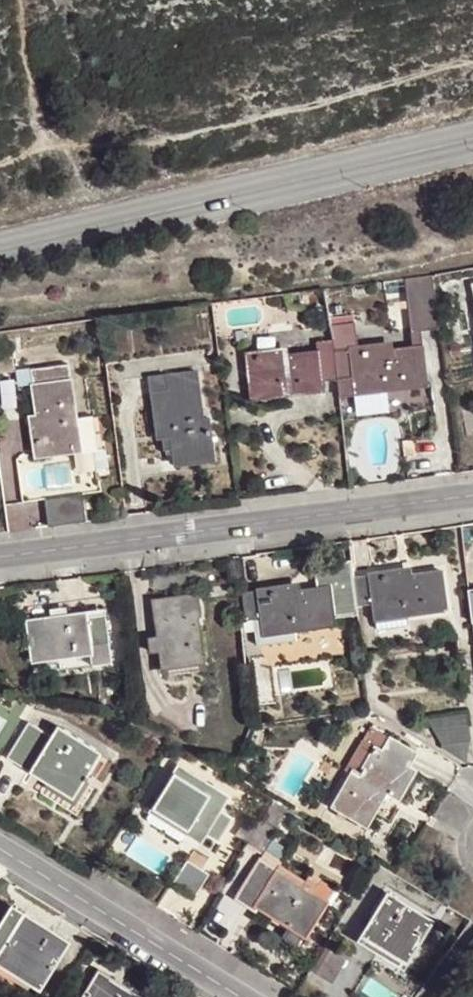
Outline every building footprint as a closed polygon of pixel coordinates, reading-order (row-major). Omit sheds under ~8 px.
[(434,275),(405,279),(411,329),(440,325),(434,275)] [(339,396),(355,394),(354,389),(384,385),(386,392),(406,389),(427,387),(421,347),(384,351),(382,345),(356,349),(352,317),(329,320),(332,341),(333,351),(337,381),(338,384),(339,396)] [(320,382),(337,381),(333,351),(332,341),(316,343),(317,355),(279,359),(278,352),(246,356),(251,395),(282,391),(283,397),(302,395),(322,393),(320,382)] [(30,370),(32,386),(62,382),(60,366),(30,370)] [(170,393),(153,394),(158,439),(162,438),(171,438),(172,450),(174,460),(190,458),(207,457),(205,447),(211,446),(209,431),(204,432),(203,420),(197,373),(167,377),(170,393)] [(151,379),(153,394),(170,393),(167,377),(151,379)] [(62,382),(32,386),(36,424),(30,426),(35,458),(74,452),(69,422),(77,421),(71,381),(62,382)] [(384,385),(354,389),(355,394),(355,396),(356,404),(387,400),(386,392),(384,385)] [(282,391),(251,395),(252,401),(283,397),(282,391)] [(81,451),(77,421),(69,422),(74,452),(81,451)] [(171,438),(162,438),(165,451),(172,450),(171,438)] [(83,495),(45,500),(49,528),(68,526),(86,523),(83,495)] [(399,572),(367,575),(372,606),(373,614),(404,610),(404,616),(444,610),(439,572),(401,578),(399,572)] [(367,575),(351,578),(355,609),(372,606),(367,575)] [(273,589),(258,591),(261,622),(262,629),(293,625),(294,631),(334,625),(330,588),(290,593),(289,587),(273,589)] [(261,622),(258,591),(241,593),(245,624),(261,622)] [(404,610),(373,614),(375,631),(405,628),(404,616),(404,610)] [(57,618),(29,622),(34,662),(91,654),(85,614),(57,618)] [(176,618),(156,621),(162,669),(201,663),(195,615),(176,618)] [(293,625),(262,629),(263,635),(294,631),(293,625)] [(370,720),(369,710),(356,712),(357,722),(370,720)] [(438,748),(459,763),(470,744),(465,718),(427,722),(438,748)] [(62,763),(87,779),(102,756),(59,729),(53,738),(28,722),(5,758),(17,766),(29,774),(33,769),(52,780),(62,763)] [(383,754),(409,769),(417,755),(390,740),(383,754)] [(394,796),(409,769),(383,754),(375,750),(360,776),(354,773),(334,808),(367,828),(376,814),(384,799),(388,793),(394,796)] [(76,796),(87,779),(62,763),(52,780),(76,796)] [(205,837),(220,812),(228,799),(212,789),(208,796),(189,785),(191,775),(178,768),(155,806),(180,822),(205,837)] [(388,793),(384,799),(390,803),(394,796),(388,793)] [(290,813),(276,805),(250,849),(263,857),(290,813)] [(233,820),(220,812),(205,837),(218,845),(233,820)] [(301,888),(257,861),(233,899),(242,906),(252,912),(255,907),(303,938),(333,893),(307,877),(301,888)] [(391,930),(418,946),(432,924),(389,897),(363,937),(379,948),(391,930)] [(23,916),(0,951),(0,957),(40,985),(67,945),(45,930),(23,916)] [(406,964),(418,946),(391,930),(379,948),(406,964)] [(109,991),(111,981),(105,978),(99,975),(85,996),(118,996),(109,991)]
